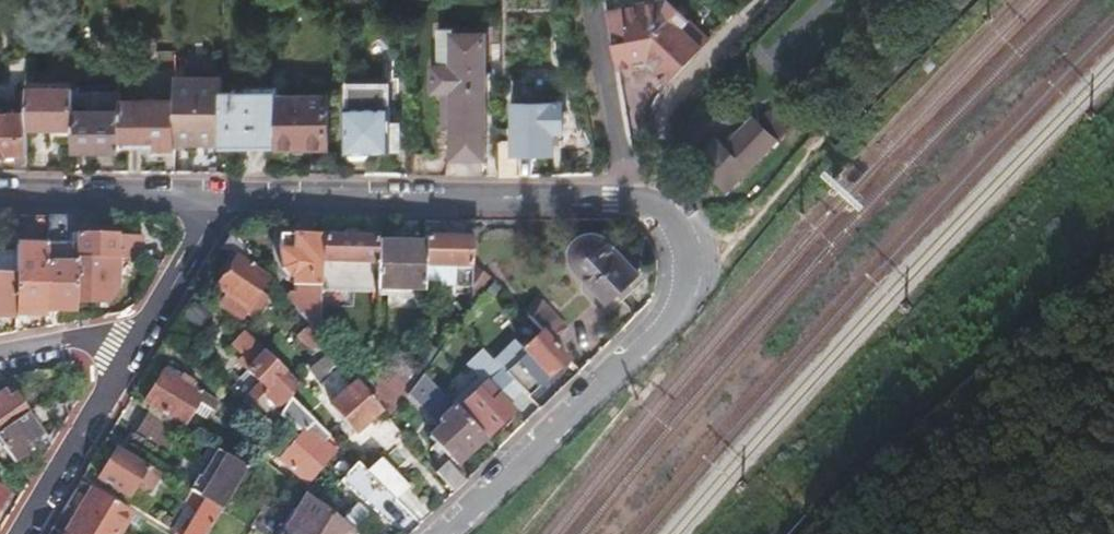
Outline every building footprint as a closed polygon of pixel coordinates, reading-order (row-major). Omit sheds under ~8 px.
[(663,4),(610,28),(619,86),(642,69),(663,89),(706,46),(663,4)] [(436,67),(430,67),(430,92),(443,92),(442,161),(482,161),(482,36),(451,35),(452,30),(437,30),(436,67)] [(276,100),(276,148),(328,148),(329,78),(306,78),(300,82),(295,88),(294,101),(276,100)] [(176,102),(176,147),(221,148),(221,93),(221,82),(176,81),(176,102)] [(28,115),(28,130),(73,129),(74,111),(74,89),(28,88),(28,115)] [(387,152),(387,124),(387,112),(387,92),(347,92),(347,111),(347,152),(387,152)] [(221,93),(221,148),(276,148),(276,100),(276,93),(221,93)] [(122,111),(122,141),(155,141),(155,149),(176,149),(176,147),(176,102),(121,102),(122,111)] [(513,143),(497,143),(496,177),(517,177),(517,153),(553,154),(553,131),(565,131),(565,105),(513,104),(513,143)] [(28,154),(28,130),(28,115),(1,115),(1,107),(0,107),(0,155),(8,155),(8,154),(28,154)] [(73,129),(73,153),(122,152),(122,149),(122,141),(122,111),(74,111),(73,129)] [(726,192),(780,146),(758,120),(727,146),(721,140),(697,160),(726,192)] [(399,124),(387,124),(387,152),(398,152),(399,124)] [(27,172),(28,154),(8,154),(8,155),(7,172),(27,172)] [(48,217),(17,217),(17,252),(16,277),(16,307),(47,307),(48,217)] [(77,217),(48,217),(47,307),(76,307),(76,303),(77,260),(77,236),(77,217)] [(426,243),(425,265),(456,265),(455,287),(472,287),(473,266),(473,238),(469,238),(469,231),(454,230),(454,237),(426,237),(426,243)] [(231,234),(223,247),(235,255),(216,286),(227,292),(219,305),(222,308),(236,321),(242,312),(251,317),(266,292),(257,287),(266,274),(243,260),(247,253),(231,234)] [(571,250),(570,255),(571,260),(573,265),(575,269),(608,303),(638,273),(603,238),(599,236),(594,235),(589,235),(584,236),(579,238),(576,242),(573,246),(571,250)] [(145,237),(77,236),(77,260),(118,260),(144,260),(145,237)] [(300,313),(307,322),(320,337),(321,289),(322,261),(323,237),(295,236),(294,277),(300,277),(299,292),(305,292),(304,311),(300,313)] [(380,237),(325,237),(323,307),(378,308),(379,242),(380,237)] [(426,243),(379,242),(379,291),(425,292),(425,265),(426,243)] [(16,277),(17,252),(0,252),(0,277),(16,277)] [(118,260),(77,260),(76,303),(100,303),(118,286),(118,269),(118,260)] [(491,281),(473,266),(472,287),(471,308),(491,281)] [(1,318),(16,318),(16,307),(16,277),(0,277),(0,318),(1,318)] [(217,322),(192,298),(182,314),(204,335),(217,322)] [(522,313),(526,317),(540,303),(536,299),(522,313)] [(540,303),(526,317),(543,333),(551,342),(565,329),(540,303)] [(320,337),(307,322),(295,332),(315,355),(325,343),(320,337)] [(292,401),(301,386),(298,383),(267,353),(247,333),(234,345),(245,356),(240,361),(248,370),(247,371),(261,385),(243,402),(275,429),(280,420),(286,410),(292,401)] [(549,379),(569,360),(551,342),(543,333),(523,352),(525,355),(527,357),(523,360),(536,374),(540,370),(549,379)] [(489,381),(501,370),(482,350),(470,361),(489,381)] [(343,364),(358,381),(375,402),(376,381),(353,354),(343,364)] [(525,355),(517,363),(541,387),(549,379),(540,370),(536,374),(523,360),(527,357),(525,355)] [(329,356),(312,371),(323,383),(340,368),(329,356)] [(505,374),(529,399),(541,387),(517,363),(505,374)] [(166,372),(147,403),(185,426),(197,406),(212,415),(219,404),(166,372)] [(485,438),(422,374),(408,392),(439,426),(429,435),(457,465),(485,438)] [(375,402),(358,381),(332,404),(356,431),(375,414),(375,402)] [(486,385),(461,408),(488,436),(513,412),(500,398),(499,399),(486,385)] [(27,414),(14,397),(8,401),(3,393),(0,395),(0,432),(27,414)] [(329,436),(292,401),(286,410),(280,420),(300,438),(281,463),(309,484),(335,451),(324,442),(329,436)] [(170,459),(187,432),(155,412),(138,439),(170,459)] [(0,432),(0,440),(4,446),(1,448),(13,465),(33,451),(28,445),(42,435),(27,414),(0,432)] [(381,459),(402,441),(380,415),(359,434),(381,459)] [(399,446),(387,458),(408,478),(420,466),(399,446)] [(106,459),(100,470),(103,473),(100,479),(130,497),(135,489),(145,495),(151,494),(164,474),(120,447),(118,450),(110,461),(106,459)] [(201,476),(192,491),(225,511),(250,470),(221,452),(205,478),(201,476)] [(365,471),(394,499),(406,487),(377,459),(365,471)] [(392,525),(406,510),(394,499),(365,471),(355,462),(341,477),(392,525)] [(446,462),(435,471),(453,492),(464,482),(446,462)] [(131,517),(134,513),(93,489),(91,493),(66,533),(121,533),(131,517)] [(225,511),(192,491),(186,501),(203,512),(189,533),(211,533),(225,511)] [(357,532),(308,496),(283,533),(356,533),(357,532)]
